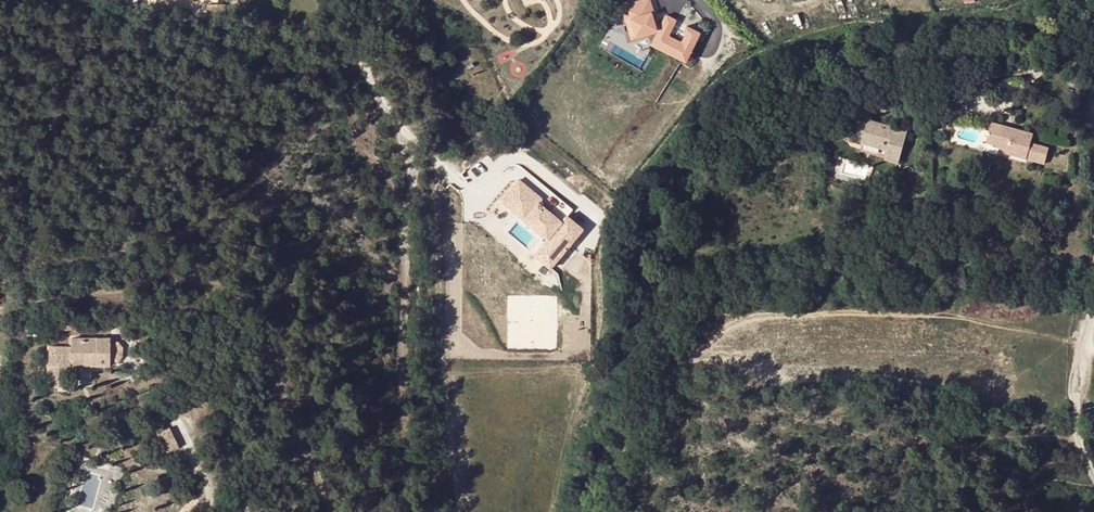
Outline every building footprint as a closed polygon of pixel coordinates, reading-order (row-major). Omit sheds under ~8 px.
[(619,7),(631,40),(655,31),(657,32),(651,45),(687,62),(701,32),(686,25),(682,34),(685,35),(682,41),(669,35),(677,19),(666,14),(661,24),(655,21),(651,11),(653,11),(649,0),(638,0),(619,7)] [(208,4),(208,18),(218,18),(218,4),(208,4)] [(945,101),(943,107),(945,108),(953,110),(957,95),(947,92),(945,101)] [(884,149),(882,122),(870,118),(871,111),(861,109),(856,126),(866,129),(863,142),(884,149)] [(908,130),(882,122),(884,149),(887,149),(885,157),(885,158),(898,162),(908,130)] [(1008,147),(1007,152),(1045,162),(1049,148),(1031,142),(1033,133),(992,122),(986,141),(1008,147)] [(502,198),(548,238),(534,253),(552,268),(588,226),(570,211),(566,215),(521,176),(502,198)] [(947,277),(947,287),(964,287),(964,277),(947,277)] [(111,365),(111,338),(73,338),(73,346),(52,346),(52,387),(73,387),(73,365),(111,365)]
